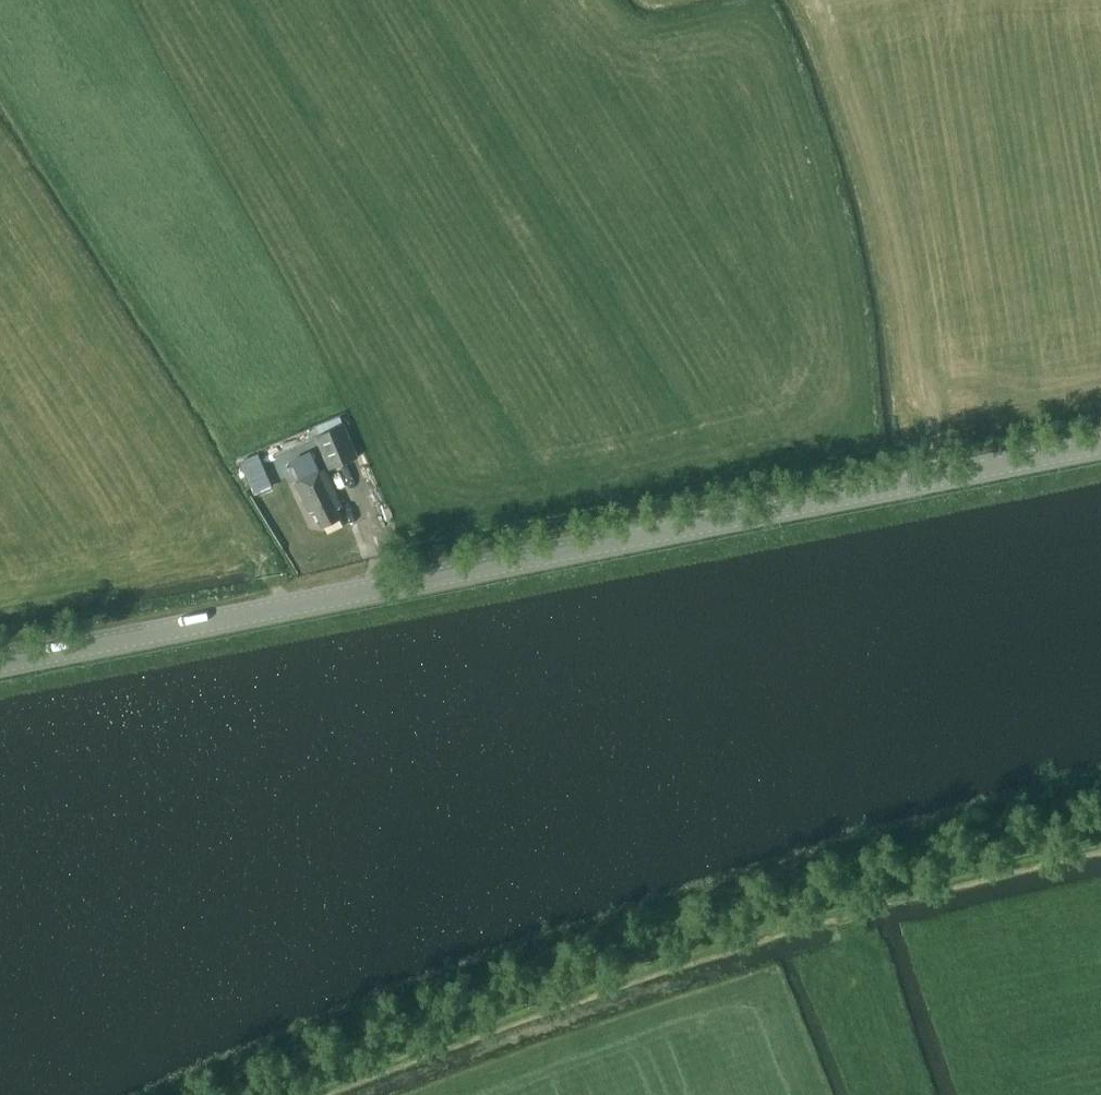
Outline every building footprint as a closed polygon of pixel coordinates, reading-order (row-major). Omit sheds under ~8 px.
[(359,456),(345,422),(316,435),(330,469),(359,456)] [(287,452),(300,479),(296,481),(310,511),(315,509),(323,526),(341,518),(336,508),(342,505),(325,468),(320,470),(307,442),(287,452)] [(260,481),(293,469),(290,461),(257,472),(260,481)]
